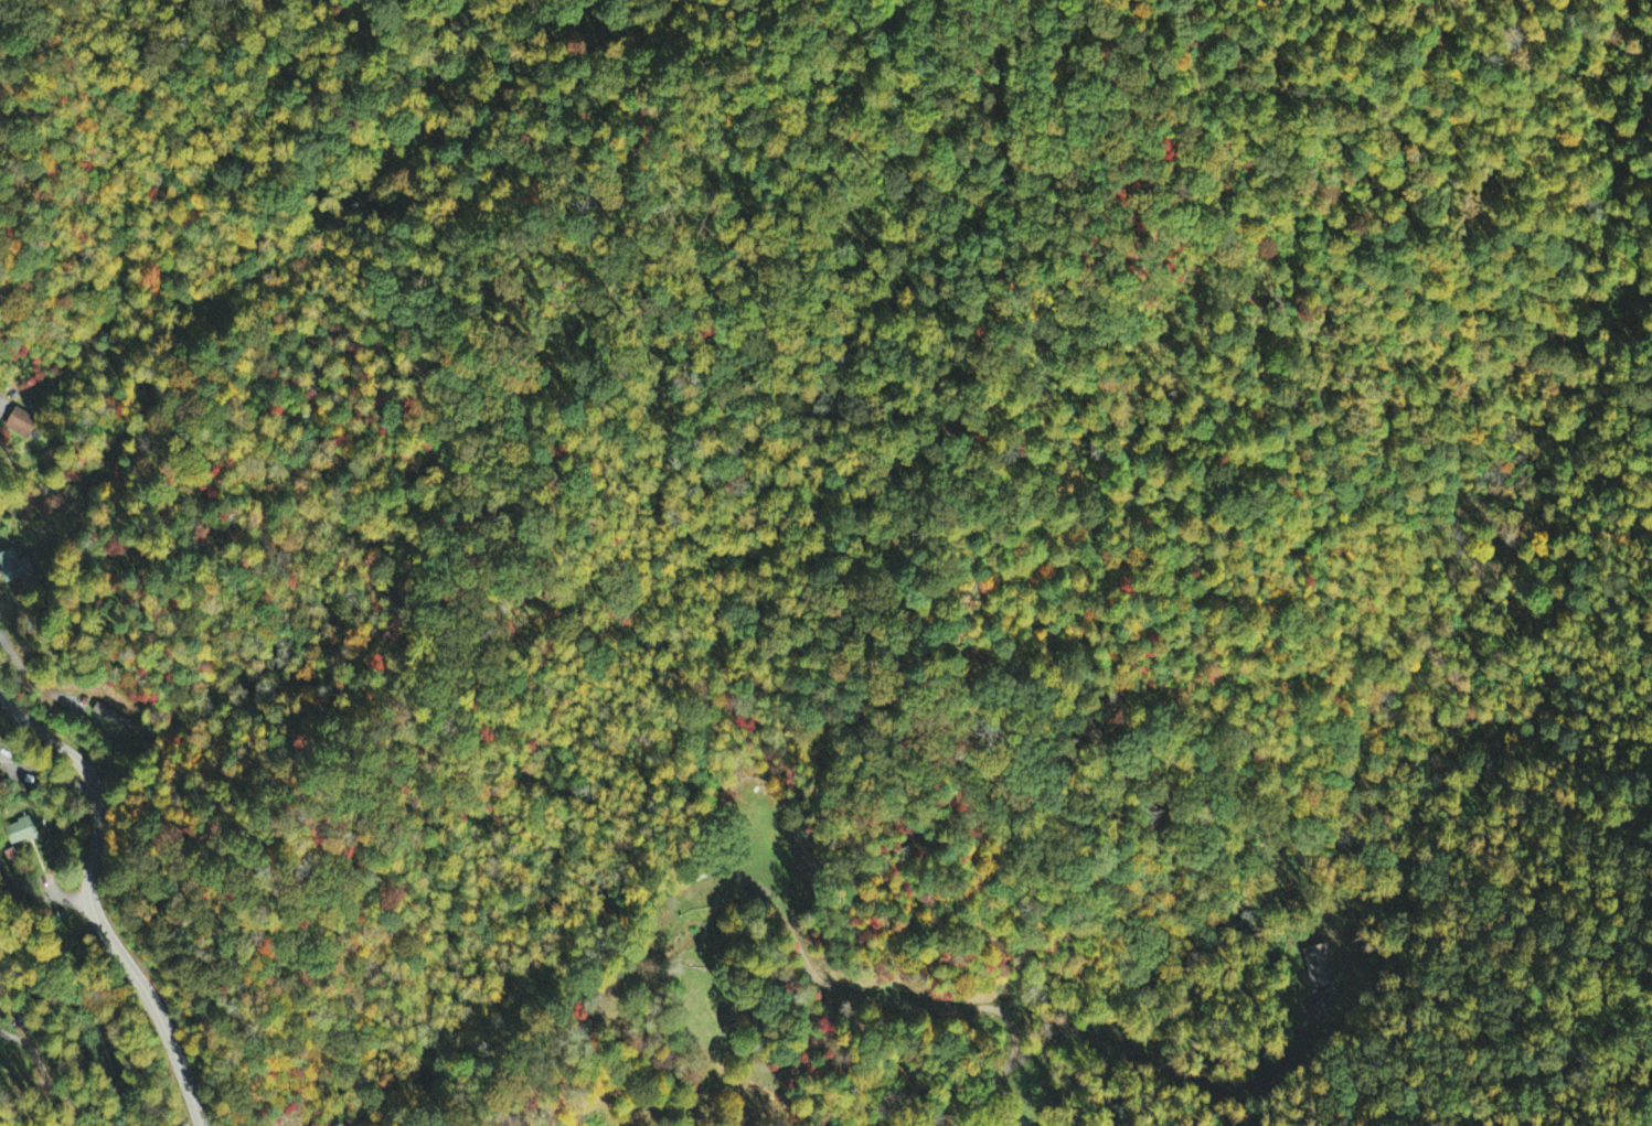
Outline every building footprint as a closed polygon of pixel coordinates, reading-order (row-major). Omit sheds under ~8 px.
[(6,429),(38,443),(47,423),(15,409),(6,429)] [(36,572),(30,557),(20,561),(15,549),(0,555),(0,565),(8,584),(36,572)] [(98,709),(103,701),(145,729),(140,737),(98,709)] [(21,816),(31,813),(41,838),(31,841),(28,837),(14,841),(8,826),(21,821),(21,816)] [(1338,984),(1328,944),(1302,951),(1313,991),(1338,984)]
